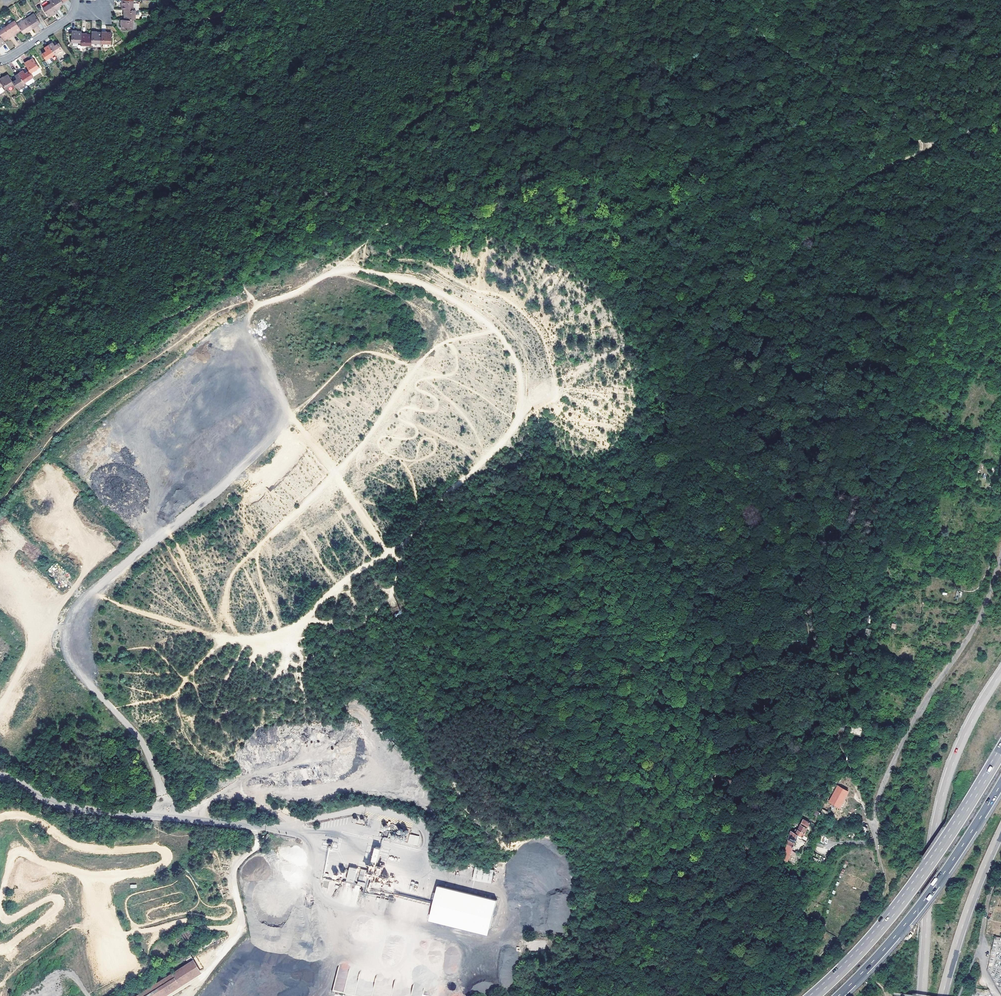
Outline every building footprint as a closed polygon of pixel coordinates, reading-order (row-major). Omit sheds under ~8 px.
[(49,2),(54,9),(58,6),(58,5),(61,2),(61,1),(60,0),(48,0),(49,2)] [(132,0),(120,0),(120,3),(121,4),(121,9),(123,9),(132,9),(132,2),(132,0)] [(54,9),(49,2),(41,7),(47,16),(51,13),(52,15),(56,12),(54,9)] [(134,18),(135,9),(132,9),(123,9),(123,13),(124,13),(124,18),(132,18),(134,18)] [(24,19),(31,29),(35,26),(35,25),(38,22),(33,13),(24,19)] [(132,28),(132,18),(124,18),(120,18),(120,23),(121,24),(122,28),(132,28)] [(31,29),(24,19),(16,24),(19,29),(22,33),(26,30),(27,32),(31,29)] [(5,26),(12,35),(16,33),(15,31),(19,29),(16,24),(13,20),(5,26)] [(5,26),(0,29),(0,35),(3,39),(7,37),(8,38),(12,35),(5,26)] [(80,32),(80,31),(75,31),(75,30),(70,30),(70,41),(80,41),(80,32)] [(100,42),(100,31),(95,31),(95,30),(90,30),(90,34),(90,42),(100,42)] [(110,42),(110,31),(105,31),(105,30),(100,30),(100,31),(100,42),(110,42)] [(90,42),(90,34),(85,34),(85,32),(80,32),(80,41),(80,44),(90,44),(90,42)] [(62,48),(58,42),(54,45),(52,42),(48,45),(53,53),(62,48)] [(53,53),(48,45),(44,47),(45,50),(41,53),(45,59),(53,53)] [(38,67),(32,58),(28,61),(27,60),(23,62),(26,68),(29,72),(38,67)] [(29,72),(26,68),(22,71),(21,69),(17,72),(23,82),(32,76),(29,72)] [(15,87),(23,82),(17,72),(13,75),(13,76),(10,79),(12,83),(15,87)] [(7,74),(3,77),(2,76),(0,77),(0,82),(1,85),(4,88),(12,83),(10,79),(7,74)] [(25,85),(23,82),(15,87),(17,90),(25,85)] [(833,733),(834,737),(841,737),(842,731),(844,731),(846,723),(836,720),(833,733)] [(853,733),(861,736),(863,727),(856,724),(853,733)] [(829,781),(828,781),(824,789),(826,790),(825,793),(831,796),(838,781),(831,778),(829,781)] [(839,786),(830,801),(839,807),(845,797),(848,792),(839,786)] [(806,804),(801,802),(793,824),(797,825),(806,804)] [(792,830),(784,858),(788,859),(798,837),(802,839),(807,828),(810,822),(803,819),(797,833),(792,830)] [(408,839),(407,830),(397,830),(396,825),(391,825),(391,832),(388,832),(388,837),(394,837),(394,840),(408,839)] [(409,834),(407,844),(417,846),(419,836),(409,834)] [(377,865),(379,849),(373,848),(372,860),(365,859),(364,864),(377,865)] [(358,869),(350,867),(347,881),(355,883),(358,869)] [(494,870),(476,867),(474,880),(492,882),(494,870)] [(365,881),(366,870),(359,869),(358,885),(365,886),(365,881)] [(437,886),(428,884),(425,897),(435,899),(437,886)] [(497,900),(438,886),(430,920),(488,934),(497,900)] [(130,995),(160,995),(200,970),(191,956),(130,995)] [(343,993),(346,978),(336,976),(333,990),(343,993)] [(414,983),(414,988),(412,995),(428,995),(422,994),(422,990),(424,987),(415,983),(414,983)]
